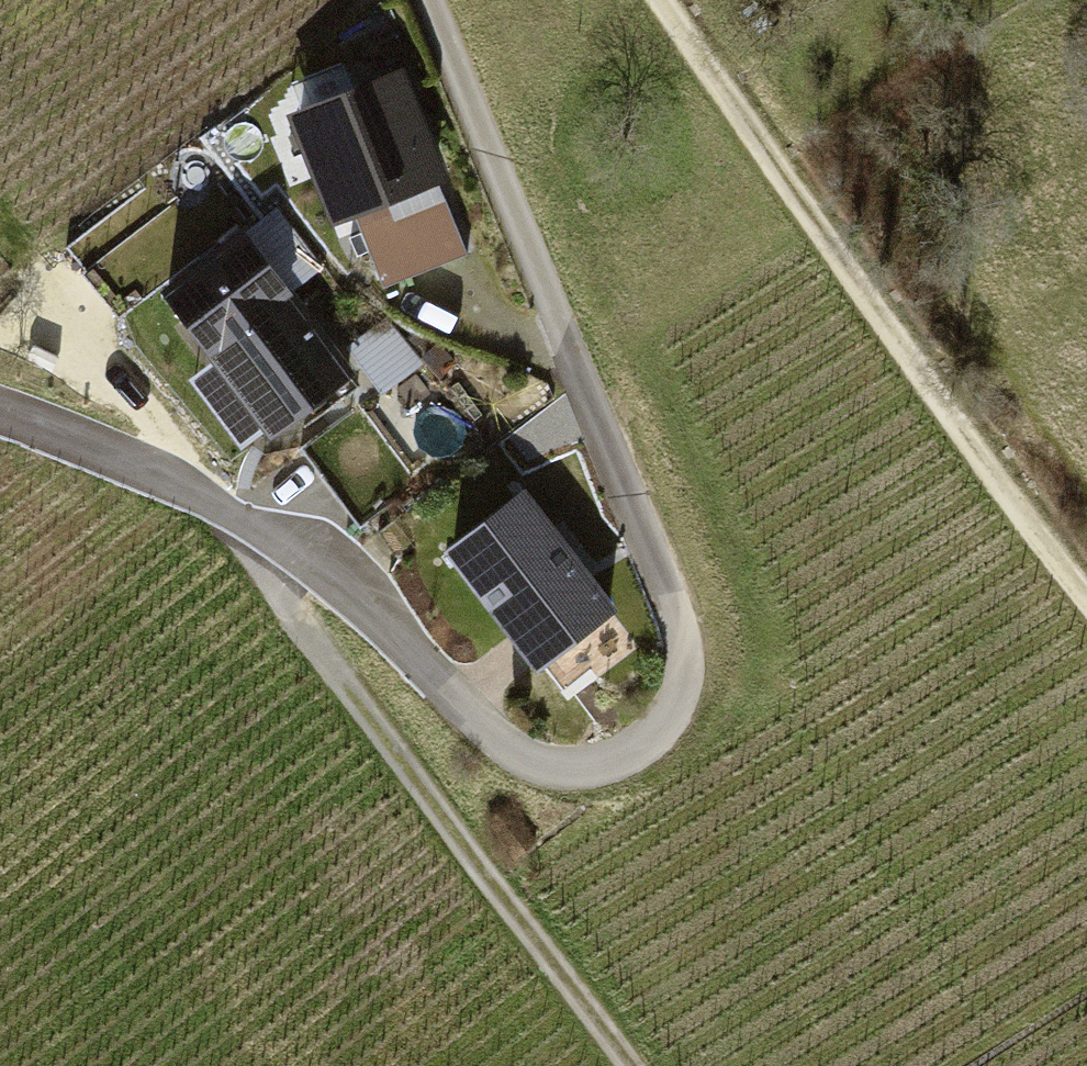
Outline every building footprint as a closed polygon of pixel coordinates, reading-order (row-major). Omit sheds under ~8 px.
[(404,54),(289,93),(333,221),(448,182),(404,54)] [(249,231),(167,291),(278,439),(360,379),(249,231)] [(535,489),(447,554),(538,675),(625,611),(535,489)]
